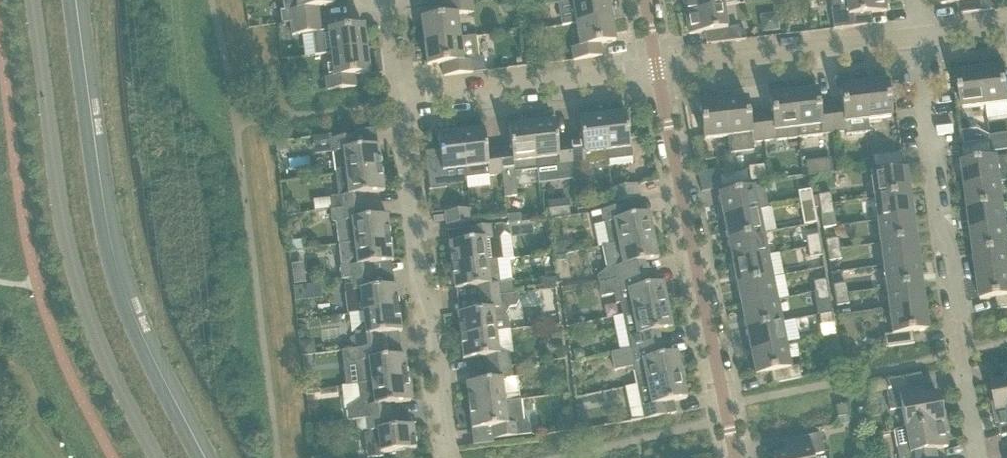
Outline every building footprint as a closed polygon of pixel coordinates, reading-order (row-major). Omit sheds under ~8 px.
[(280,11),(282,23),(290,22),(319,19),(317,7),(333,5),(332,0),(283,0),(284,10),(280,11)] [(421,19),(424,42),(460,38),(457,15),(473,13),(472,0),(468,0),(443,3),(444,16),(421,19)] [(500,7),(504,14),(513,12),(517,4),(514,0),(502,0),(500,7)] [(519,1),(520,8),(531,7),(530,0),(524,0),(519,1)] [(558,3),(562,25),(576,23),(611,17),(608,0),(563,0),(564,2),(558,3)] [(685,12),(723,6),(739,3),(738,0),(684,0),(685,12)] [(831,8),(833,29),(867,25),(866,13),(886,11),(884,0),(831,0),(831,8)] [(941,4),(960,2),(962,14),(993,10),(992,0),(941,0),(941,4)] [(727,28),(723,6),(685,12),(689,34),(709,31),(710,44),(741,39),(739,26),(727,28)] [(580,47),(571,48),(573,60),(602,56),(600,44),(615,41),(611,17),(576,23),(580,47)] [(319,19),(290,22),(290,23),(292,35),(312,33),(320,32),(320,31),(319,19)] [(320,32),(312,33),(315,56),(331,54),(366,49),(364,26),(328,30),(320,31),(320,32)] [(460,38),(424,42),(427,66),(442,64),(444,76),(472,73),(485,71),(485,70),(484,70),(483,59),(478,59),(475,36),(460,38)] [(334,77),(325,78),(327,90),(327,91),(356,87),(354,75),(369,73),(366,49),(331,54),(334,77)] [(982,70),(986,105),(1006,103),(1006,82),(1005,67),(982,70)] [(986,105),(982,70),(958,73),(963,108),(986,105)] [(887,81),(864,84),(868,120),(891,117),(887,81)] [(842,102),(830,104),(834,132),(845,131),(844,123),(868,120),(864,84),(840,87),(842,102)] [(817,90),(793,92),(799,137),(834,132),(830,104),(818,105),(817,90)] [(799,137),(793,92),(770,95),(772,111),(760,112),(763,141),(799,137)] [(746,98),(723,101),(727,137),(729,153),(753,150),(752,142),(763,141),(760,112),(748,113),(746,98)] [(727,137),(723,101),(700,104),(704,140),(727,137)] [(625,113),(602,116),(606,151),(607,161),(607,167),(609,167),(609,166),(632,163),(632,158),(630,147),(629,147),(625,113)] [(581,139),(569,141),(572,166),(574,179),(572,179),(573,182),(590,180),(588,163),(607,161),(606,151),(602,116),(579,118),(581,139)] [(548,118),(531,120),(536,160),(548,159),(548,162),(556,168),(559,167),(572,166),(569,141),(557,142),(555,121),(549,122),(548,118)] [(511,148),(498,149),(502,174),(505,198),(516,196),(514,179),(518,179),(521,172),(536,170),(536,160),(531,120),(513,122),(514,126),(508,127),(511,148)] [(440,157),(427,159),(430,189),(447,187),(445,171),(465,169),(461,133),(458,133),(458,129),(440,131),(440,135),(437,136),(440,157)] [(484,130),(461,133),(465,169),(466,178),(489,176),(502,174),(498,149),(486,151),(484,130)] [(336,174),(381,168),(378,145),(357,147),(356,135),(331,139),(333,152),(334,152),(336,174)] [(961,144),(963,156),(992,152),(990,140),(961,144)] [(286,141),(274,143),(275,151),(287,150),(286,141)] [(874,168),(903,165),(901,152),(872,156),(874,168)] [(962,162),(965,186),(1001,181),(1006,180),(1006,156),(998,158),(962,162)] [(831,161),(824,162),(825,173),(833,172),(831,161)] [(381,168),(336,174),(339,197),(330,197),(331,210),(365,206),(363,194),(384,191),(381,168)] [(719,176),(721,188),(750,182),(747,170),(719,176)] [(874,198),(910,193),(906,170),(871,175),(874,198)] [(1004,204),(1001,181),(965,186),(968,208),(1004,204)] [(750,182),(721,188),(722,194),(751,188),(750,182)] [(614,202),(638,197),(636,184),(611,189),(614,202)] [(722,194),(718,195),(723,218),(758,211),(768,209),(763,186),(751,188),(722,194)] [(800,203),(812,201),(811,190),(798,193),(800,203)] [(910,193),(874,198),(877,221),(913,216),(910,193)] [(819,207),(832,204),(830,194),(817,197),(819,207)] [(283,202),(285,214),(297,213),(295,200),(283,202)] [(568,200),(557,201),(559,217),(570,215),(568,200)] [(814,211),(812,201),(800,203),(802,213),(814,211)] [(834,214),(832,204),(819,207),(821,216),(834,214)] [(1006,226),(1004,204),(968,208),(971,231),(1006,226)] [(365,206),(331,210),(330,210),(331,221),(334,223),(336,223),(339,245),(390,238),(387,215),(366,217),(365,206)] [(625,206),(601,211),(604,224),(608,245),(618,243),(653,236),(648,213),(635,216),(628,217),(625,206)] [(445,212),(446,225),(472,222),(470,209),(445,212)] [(763,233),(758,211),(723,218),(727,240),(763,233)] [(520,215),(506,216),(507,224),(521,222),(520,215)] [(916,238),(913,216),(877,221),(880,243),(916,238)] [(503,224),(493,225),(468,228),(469,240),(449,243),(451,266),(497,261),(502,260),(499,238),(504,233),(503,224)] [(971,231),(974,254),(1006,249),(1006,227),(1006,226),(971,231)] [(767,255),(763,233),(727,240),(732,263),(767,255)] [(566,235),(553,237),(555,250),(568,248),(566,235)] [(807,247),(820,245),(818,235),(805,237),(807,247)] [(607,269),(597,277),(599,284),(640,275),(637,263),(643,262),(658,259),(653,236),(618,243),(608,245),(602,246),(607,269)] [(390,238),(339,245),(341,267),(340,267),(341,279),(348,278),(348,279),(373,276),(372,264),(392,261),(390,238)] [(919,261),(916,238),(880,243),(883,266),(919,261)] [(827,251),(840,249),(838,239),(825,241),(827,251)] [(290,251),(302,250),(301,240),(289,241),(290,251)] [(822,255),(820,245),(807,247),(809,258),(822,255)] [(840,249),(827,251),(829,261),(841,259),(840,249)] [(974,254),(977,276),(1006,272),(1006,249),(974,254)] [(767,255),(732,263),(737,285),(772,278),(767,255)] [(497,261),(451,266),(454,289),(475,287),(476,299),(513,294),(511,282),(500,283),(497,261)] [(919,261),(883,266),(886,288),(922,283),(919,261)] [(977,276),(980,299),(995,297),(997,309),(1006,308),(1006,272),(977,276)] [(640,275),(599,284),(601,297),(614,294),(616,304),(620,303),(622,315),(667,306),(663,283),(648,286),(642,287),(640,275)] [(348,279),(349,285),(344,286),(348,314),(363,312),(363,313),(398,308),(395,285),(375,287),(373,276),(348,279)] [(777,300),(772,278),(737,285),(741,307),(777,300)] [(826,279),(813,281),(815,292),(827,290),(826,279)] [(925,306),(922,283),(886,288),(889,311),(925,306)] [(835,296),(847,294),(845,284),(833,286),(835,296)] [(827,290),(815,292),(816,302),(829,300),(827,290)] [(518,294),(513,294),(476,299),(478,310),(457,313),(460,336),(496,332),(510,330),(508,319),(504,317),(509,307),(515,307),(518,301),(518,294)] [(848,304),(847,294),(835,296),(836,306),(848,304)] [(781,322),(777,300),(741,307),(746,330),(781,322)] [(667,306),(622,315),(629,349),(629,350),(654,345),(652,333),(658,332),(672,329),(667,306)] [(925,306),(889,311),(892,334),(884,335),(885,347),(914,343),(912,332),(928,330),(925,306)] [(354,336),(349,337),(351,350),(357,350),(357,349),(382,346),(381,334),(397,332),(401,331),(398,308),(363,313),(364,324),(359,325),(353,332),(354,336)] [(818,315),(820,325),(833,323),(831,313),(818,315)] [(781,322),(746,330),(750,352),(786,345),(781,322)] [(496,332),(460,336),(463,359),(484,357),(485,369),(510,366),(508,353),(499,354),(496,332)] [(314,341),(300,342),(302,356),(316,354),(314,341)] [(619,351),(610,353),(613,369),(626,367),(633,366),(634,371),(636,385),(682,376),(677,353),(663,356),(656,357),(654,345),(629,350),(629,349),(620,351),(619,351)] [(790,367),(786,345),(750,352),(755,375),(770,372),(773,384),(801,378),(799,366),(790,367)] [(351,350),(346,351),(346,360),(360,370),(362,383),(407,378),(404,355),(400,355),(383,357),(382,346),(357,349),(357,350),(351,350)] [(579,349),(573,350),(574,361),(585,359),(584,352),(579,349)] [(510,366),(485,369),(486,380),(466,383),(469,406),(504,402),(502,379),(512,378),(510,366)] [(992,383),(996,402),(998,411),(1006,410),(1006,368),(1003,369),(1005,381),(992,383)] [(921,374),(905,377),(907,386),(886,390),(889,410),(901,408),(905,428),(905,429),(946,421),(944,411),(941,412),(937,393),(925,396),(921,374)] [(682,376),(636,385),(644,420),(668,414),(666,403),(686,398),(682,376)] [(359,399),(346,409),(348,421),(355,420),(366,419),(391,416),(389,404),(410,401),(407,378),(362,383),(357,384),(359,399)] [(504,402),(469,406),(472,429),(492,427),(494,439),(530,434),(529,425),(525,422),(522,422),(520,400),(504,402)] [(849,415),(846,404),(835,406),(837,418),(849,415)] [(998,411),(1000,423),(1002,437),(1006,436),(1006,410),(998,411)] [(849,415),(837,418),(839,424),(850,422),(849,415)] [(364,435),(367,457),(369,457),(382,456),(382,453),(416,449),(413,425),(392,427),(391,416),(366,419),(367,431),(369,431),(370,434),(364,435)] [(905,428),(893,430),(899,457),(936,457),(935,449),(947,447),(945,433),(948,433),(946,421),(905,429),(905,428)] [(773,455),(774,457),(813,457),(812,455),(824,453),(820,433),(784,441),(786,453),(773,455)]
